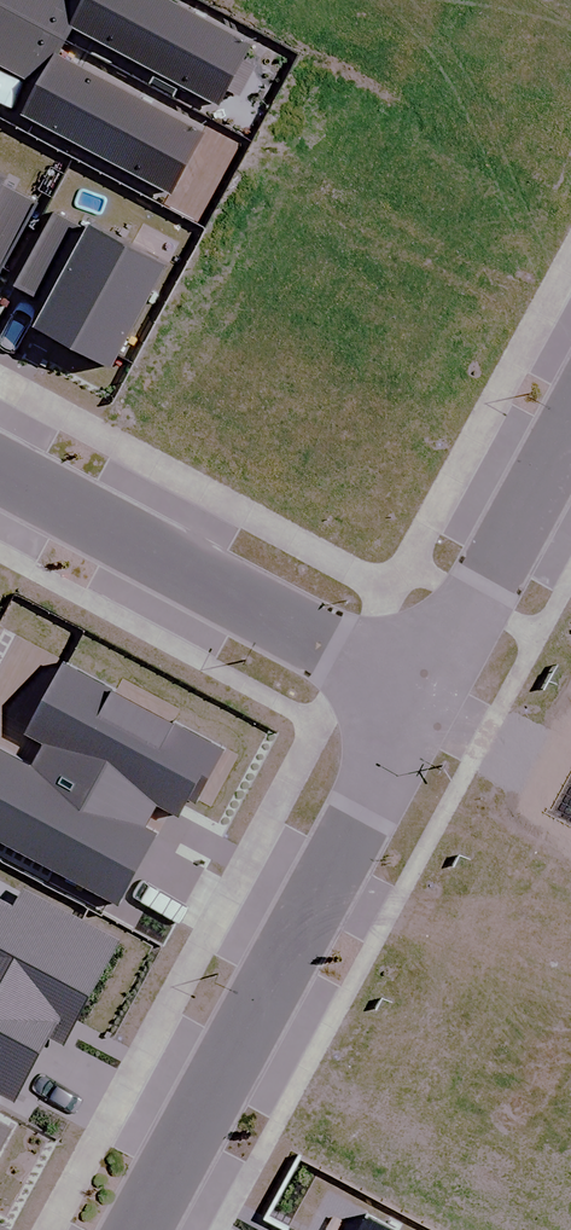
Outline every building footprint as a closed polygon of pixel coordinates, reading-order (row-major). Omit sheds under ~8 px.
[(65,46),(74,31),(219,110),(251,52),(156,0),(0,0),(0,11),(65,46)] [(0,11),(0,71),(36,91),(20,120),(169,202),(203,140),(57,61),(65,46),(0,11)] [(0,191),(0,273),(35,210),(0,191)] [(162,278),(53,219),(14,290),(46,308),(27,343),(103,385),(162,278)] [(113,913),(167,818),(181,826),(219,759),(64,672),(26,737),(46,748),(29,778),(0,761),(0,850),(113,913)] [(9,1109),(48,1042),(60,1049),(116,949),(24,898),(13,917),(0,909),(0,1103),(9,1109)] [(9,1135),(0,1130),(0,1151),(9,1135)]
